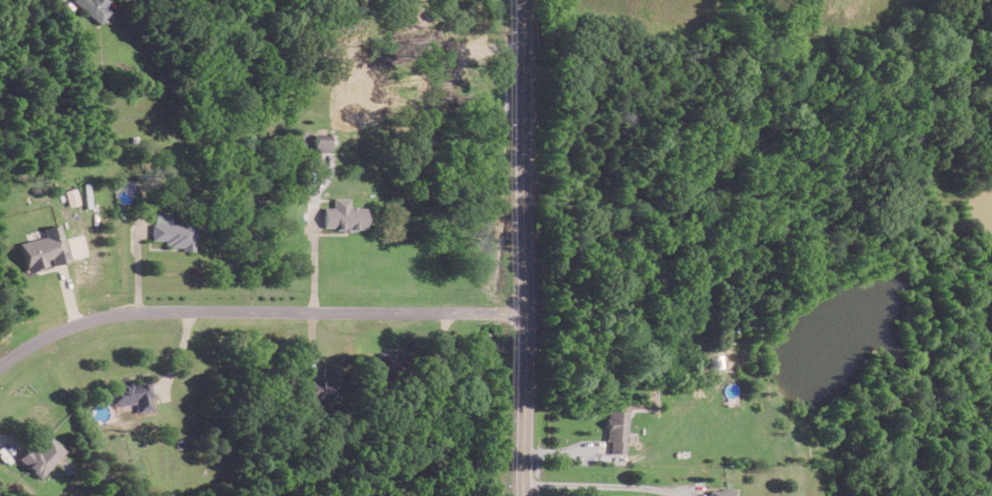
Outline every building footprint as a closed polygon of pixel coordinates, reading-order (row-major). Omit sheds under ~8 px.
[(110,1),(109,0),(72,0),(100,23),(110,10),(106,7),(110,1)] [(312,150),(327,150),(328,134),(312,133),(312,150)] [(78,202),(73,187),(63,190),(67,206),(78,202)] [(323,206),(323,228),(365,228),(365,206),(348,206),(348,198),(332,198),(332,206),(323,206)] [(152,210),(152,239),(166,240),(166,248),(194,249),(194,224),(166,223),(166,211),(152,210)] [(18,242),(25,270),(48,264),(48,265),(66,261),(57,224),(41,228),(43,236),(18,242)] [(303,396),(328,398),(329,379),(304,378),(303,396)] [(151,408),(149,396),(152,395),(149,379),(106,387),(110,407),(135,402),(137,411),(151,408)] [(609,452),(624,453),(625,410),(605,410),(604,440),(609,440),(609,452)] [(20,460),(39,477),(64,450),(45,432),(20,460)]
